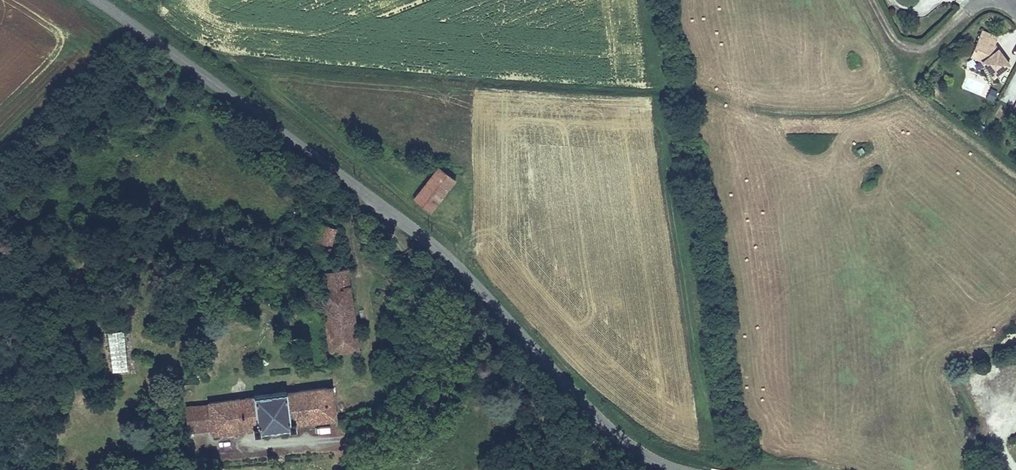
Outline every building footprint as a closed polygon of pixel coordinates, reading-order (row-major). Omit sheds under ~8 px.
[(1008,64),(1005,59),(994,44),(997,38),(982,31),(972,52),(985,58),(982,61),(986,67),(992,75),(1008,64)] [(970,55),(982,61),(985,58),(972,52),(970,55)] [(986,97),(992,80),(966,72),(961,88),(986,97)] [(453,178),(438,166),(414,196),(430,208),(453,178)] [(318,245),(332,249),(334,241),(338,228),(324,224),(318,245)] [(338,228),(334,241),(340,242),(343,230),(338,228)] [(336,349),(346,348),(357,347),(347,269),(343,269),(342,262),(335,263),(335,256),(319,258),(330,338),(325,338),(328,361),(337,360),(336,349)] [(108,330),(110,372),(127,371),(125,329),(108,330)] [(337,360),(347,359),(346,348),(336,349),(337,360)] [(211,402),(214,427),(215,430),(246,427),(247,435),(253,434),(252,429),(290,423),(291,428),(298,427),(297,421),(336,415),(332,385),(211,402)] [(389,391),(381,397),(386,405),(395,398),(389,391)] [(378,408),(386,405),(381,397),(374,402),(376,409),(378,408)] [(211,402),(199,404),(203,429),(214,427),(211,402)] [(376,409),(374,402),(363,404),(364,411),(368,411),(376,409)] [(189,405),(192,430),(203,429),(199,404),(189,405)]
